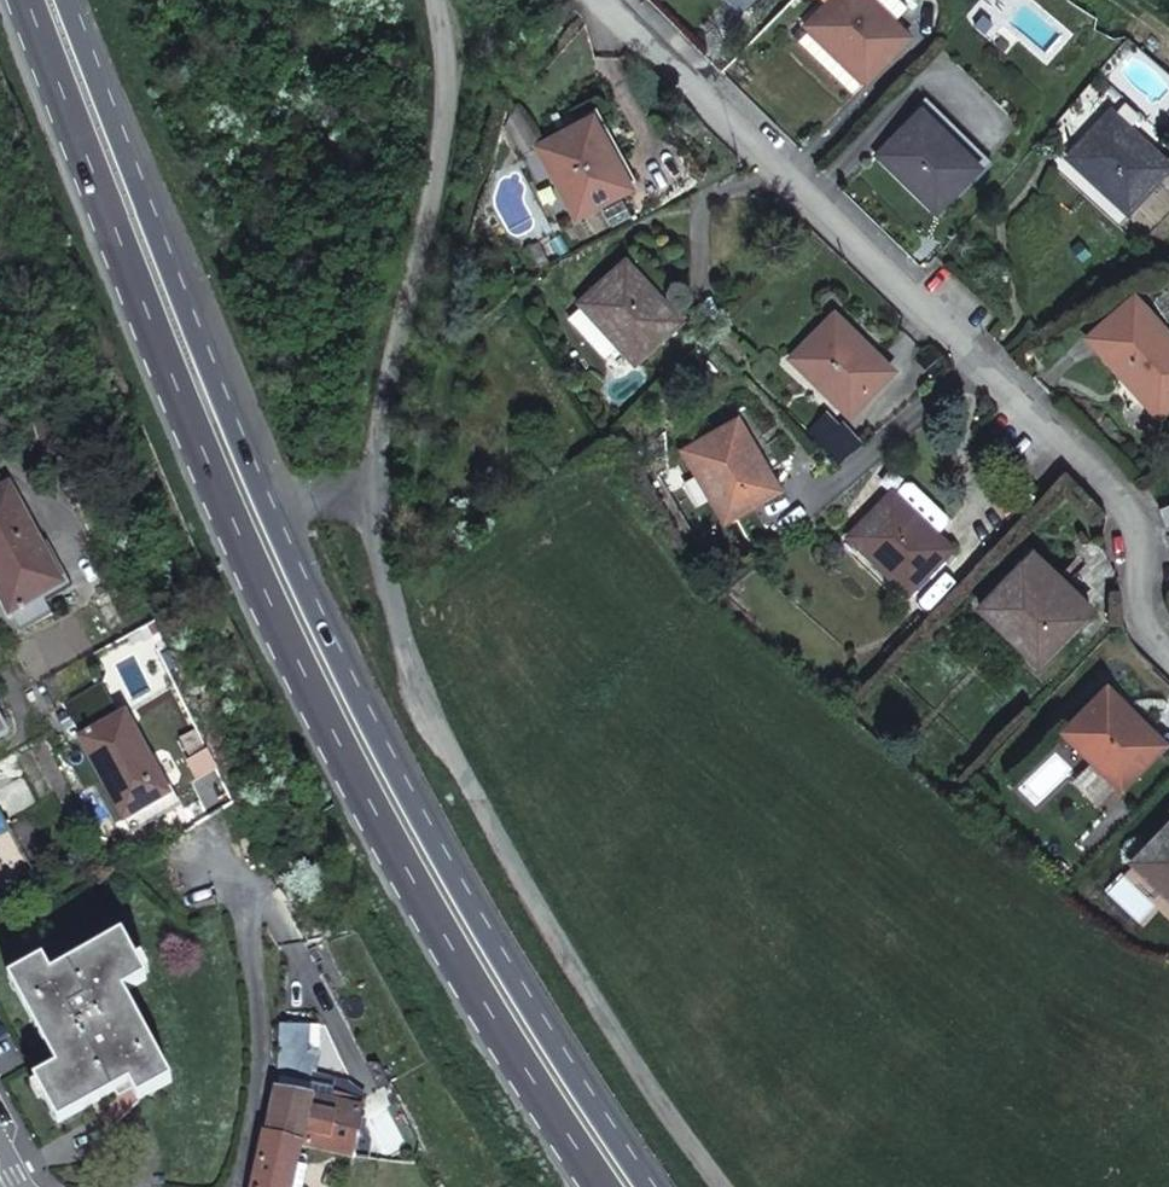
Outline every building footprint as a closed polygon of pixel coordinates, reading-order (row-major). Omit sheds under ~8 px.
[(742,9),(750,0),(733,0),(742,9)] [(808,26),(865,81),(866,82),(909,38),(894,24),(869,0),(834,0),(808,26)] [(894,24),(909,9),(900,0),(869,0),(894,24)] [(853,94),(865,81),(811,29),(799,29),(793,37),(853,94)] [(539,147),(540,146),(516,105),(507,127),(523,155),(539,147)] [(979,168),(921,111),(879,155),(937,212),(959,188),(979,168)] [(1070,159),(1129,213),(1168,169),(1168,167),(1111,114),(1070,159)] [(540,146),(539,147),(577,218),(631,188),(593,118),(540,146)] [(542,256),(536,244),(528,248),(534,260),(542,256)] [(626,263),(581,305),(582,306),(620,346),(635,363),(680,322),(626,263)] [(1134,298),(1089,340),(1159,417),(1168,408),(1168,336),(1134,298)] [(606,359),(620,346),(582,306),(569,319),(606,359)] [(892,372),(835,316),(792,360),(850,416),(892,372)] [(746,406),(733,413),(767,472),(780,465),(746,406)] [(778,490),(737,421),(685,452),(726,521),(778,490)] [(857,442),(843,426),(818,447),(837,467),(852,454),(848,450),(857,442)] [(907,481),(894,495),(938,536),(942,532),(942,525),(947,519),(907,481)] [(4,490),(0,492),(0,589),(23,631),(49,618),(39,599),(58,588),(4,490)] [(894,495),(893,494),(851,538),(909,593),(951,549),(938,536),(894,495)] [(1168,530),(1168,506),(1161,509),(1168,530)] [(980,610),(1038,664),(1080,620),(1056,597),(1067,585),(1033,554),(980,610)] [(1091,608),(1067,585),(1056,597),(1080,620),(1091,608)] [(1065,733),(1122,790),(1165,746),(1108,689),(1065,733)] [(177,806),(128,715),(84,738),(133,831),(177,806)] [(1134,863),(1168,896),(1168,827),(1134,863)] [(36,1081),(60,1126),(92,1108),(107,1134),(139,1118),(124,1090),(133,1083),(143,1099),(174,1083),(126,992),(146,981),(122,937),(51,975),(45,963),(11,981),(56,1069),(36,1081)] [(280,1078),(311,1086),(312,1079),(317,1058),(306,1051),(308,1028),(282,1027),(279,1051),(277,1050),(276,1077),(280,1078)] [(280,1078),(278,1091),(363,1111),(366,1099),(348,1087),(312,1079),(311,1086),(280,1078)] [(276,1090),(266,1136),(300,1146),(353,1158),(358,1137),(363,1111),(278,1091),(276,1090)] [(266,1136),(254,1186),(290,1186),(295,1165),(300,1146),(266,1136)] [(371,1140),(358,1137),(353,1158),(369,1159),(371,1140)] [(295,1165),(290,1186),(302,1186),(307,1168),(295,1165)]
